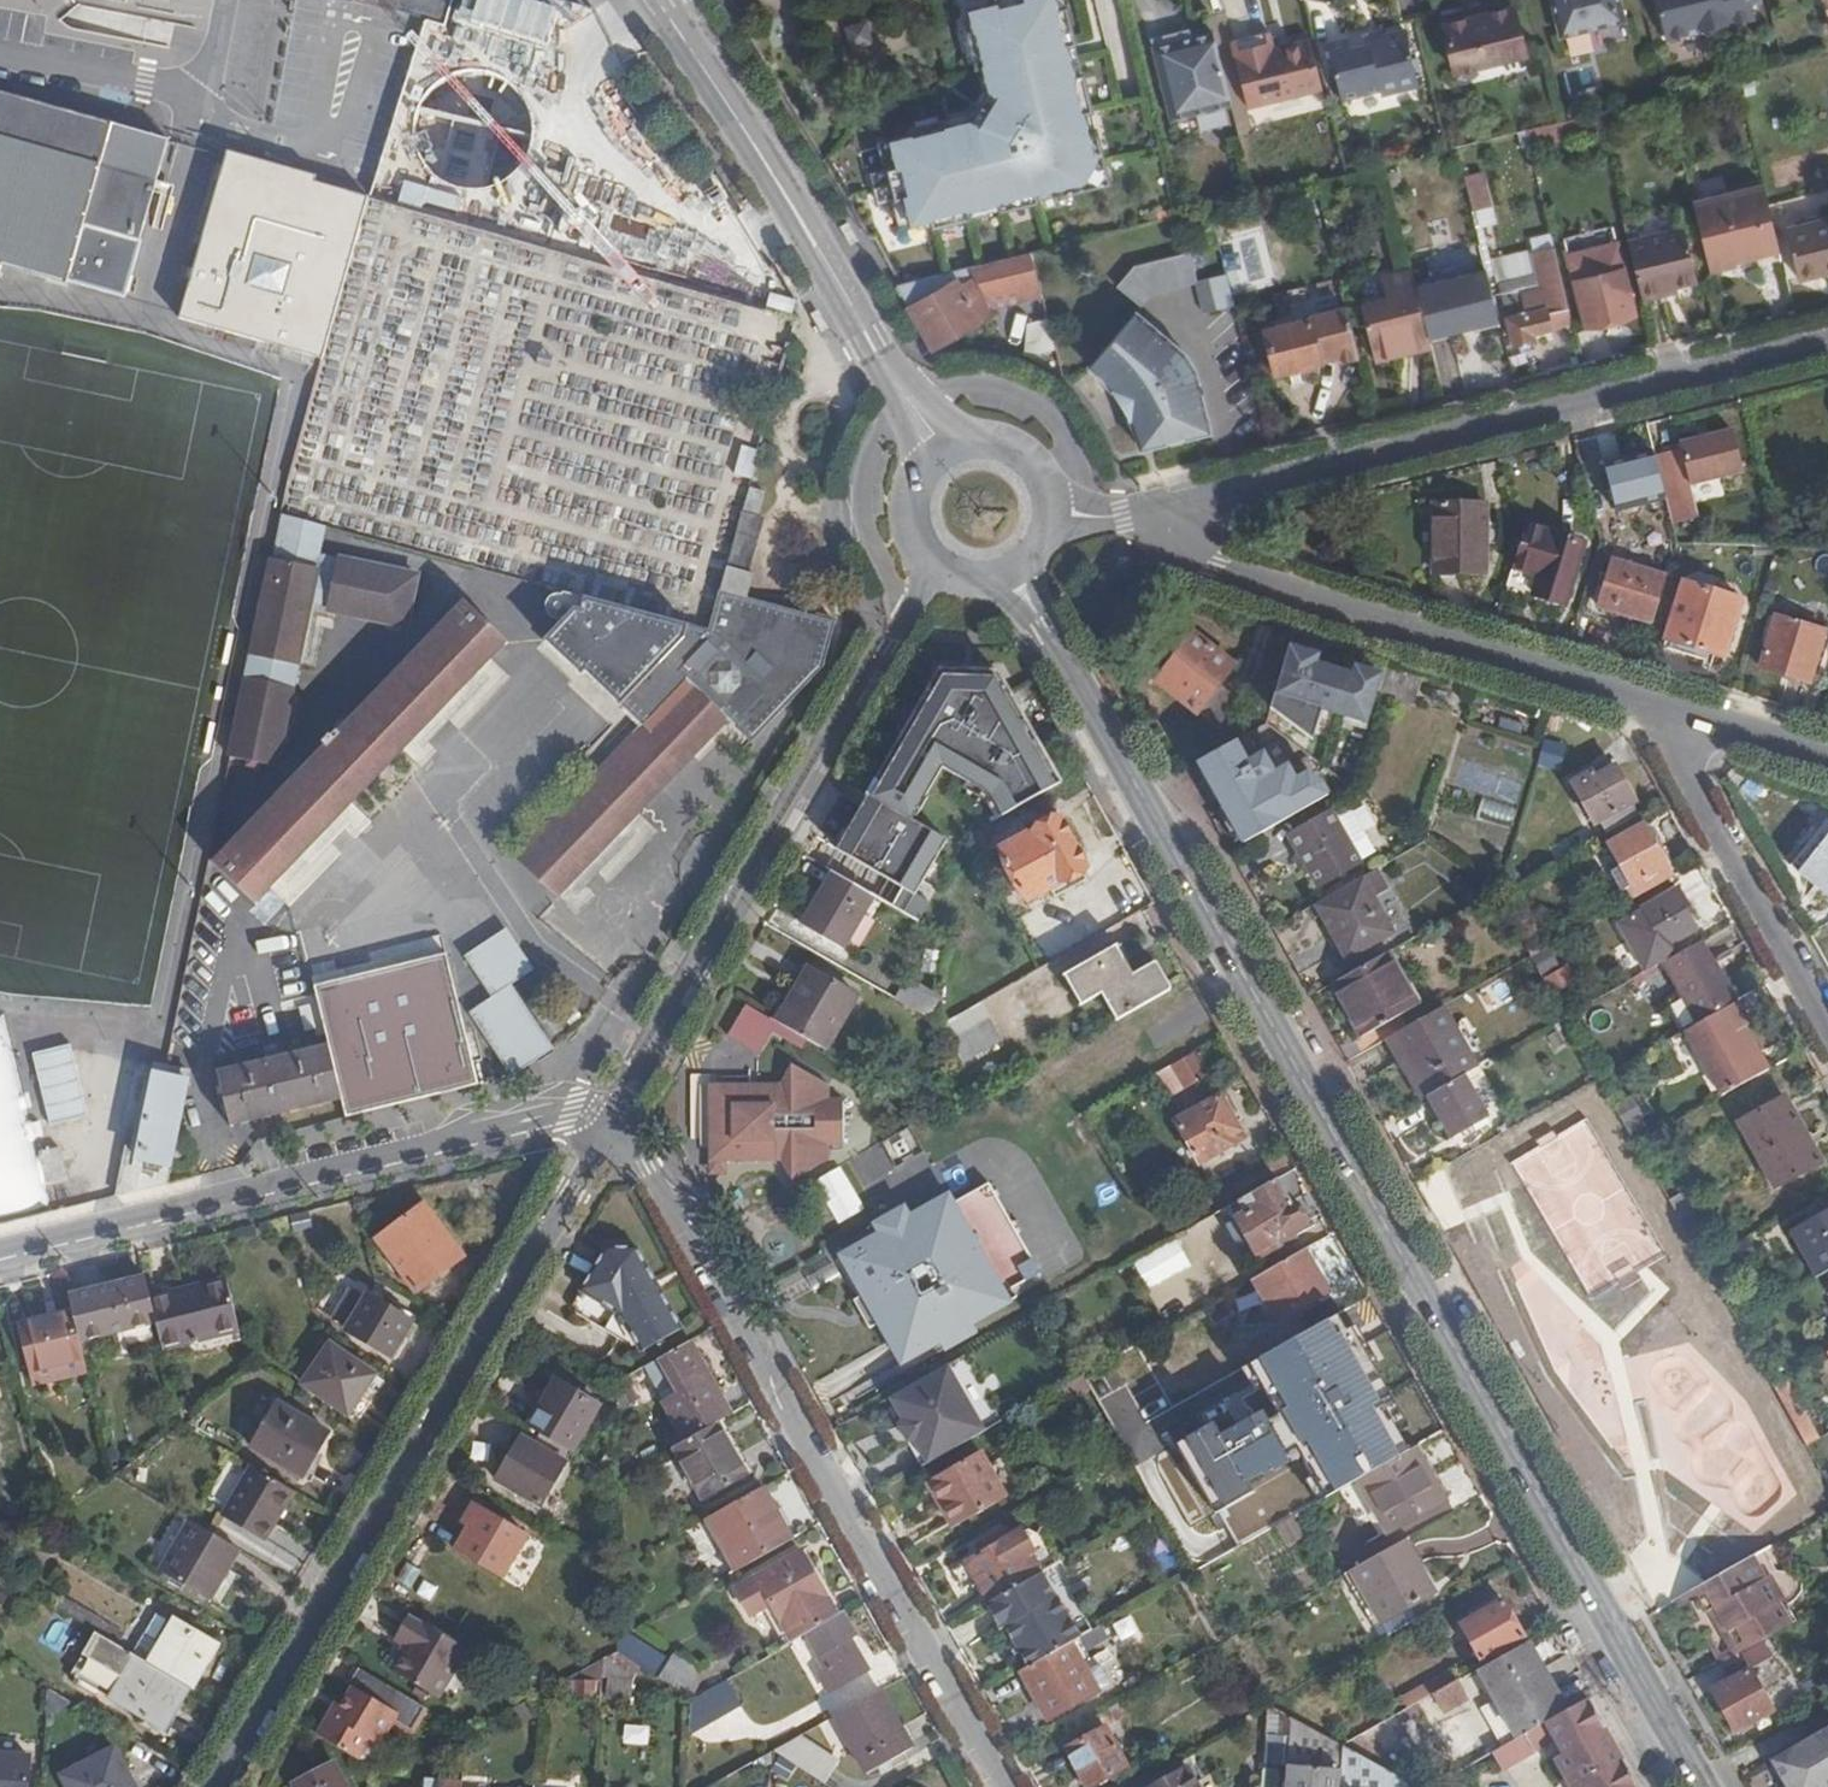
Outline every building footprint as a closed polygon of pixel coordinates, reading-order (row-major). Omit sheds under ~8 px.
[(209,18),(213,0),(117,0),(209,18)] [(373,9),(392,12),(443,26),(451,0),(322,0),(373,9)] [(972,16),(975,32),(971,33),(979,68),(986,67),(988,84),(995,89),(996,98),(982,121),(970,117),(950,123),(949,116),(909,126),(911,132),(880,141),(886,166),(872,170),(880,202),(895,199),(900,225),(919,220),(932,217),(934,225),(970,216),(968,208),(999,201),(1000,209),(1038,199),(1036,192),(1056,187),(1057,195),(1113,181),(1101,130),(1092,131),(1088,111),(1096,109),(1086,73),(1078,75),(1071,43),(1079,43),(1070,6),(1061,8),(1059,0),(969,0),(972,16)] [(1061,8),(1070,6),(1068,0),(1059,0),(1061,8)] [(1565,35),(1630,18),(1625,0),(1555,0),(1565,35)] [(1672,36),(1705,28),(1713,33),(1731,28),(1735,20),(1763,13),(1759,0),(1662,0),(1672,36)] [(1459,70),(1527,53),(1515,2),(1491,8),(1489,2),(1445,11),(1459,70)] [(847,26),(846,28),(850,47),(873,42),(868,18),(850,22),(849,23),(848,25),(847,26)] [(1195,28),(1176,33),(1179,42),(1198,37),(1195,28)] [(1345,94),(1385,85),(1387,92),(1424,82),(1410,28),(1373,36),(1370,30),(1331,39),(1345,94)] [(1253,107),(1326,88),(1312,37),(1276,46),(1272,30),(1235,39),(1253,107)] [(1177,120),(1236,105),(1218,32),(1198,37),(1179,42),(1176,33),(1156,38),(1177,120)] [(1086,73),(1079,43),(1071,43),(1078,75),(1086,73)] [(1569,92),(1598,85),(1593,64),(1563,71),(1569,92)] [(986,67),(979,68),(977,69),(982,93),(972,107),(949,116),(950,123),(970,117),(982,121),(996,98),(995,89),(988,84),(986,67)] [(4,261),(62,277),(121,293),(140,223),(146,200),(149,189),(151,183),(152,177),(154,170),(164,132),(105,116),(97,113),(0,86),(0,260),(4,261)] [(1092,131),(1101,130),(1096,109),(1088,111),(1092,131)] [(262,159),(224,148),(199,235),(190,263),(176,312),(265,337),(279,341),(324,354),(370,197),(311,180),(313,174),(262,159)] [(1484,176),(1466,180),(1474,216),(1491,211),(1484,176)] [(156,230),(162,231),(172,183),(157,179),(152,177),(151,183),(149,189),(154,190),(159,192),(151,228),(156,230)] [(1036,192),(1038,199),(1057,195),(1056,187),(1036,192)] [(1759,188),(1692,209),(1707,278),(1734,268),(1733,265),(1775,252),(1766,213),(1759,188)] [(968,208),(970,216),(1000,209),(999,201),(968,208)] [(932,217),(919,220),(920,229),(934,225),(932,217)] [(1827,276),(1827,221),(1784,232),(1797,286),(1827,276)] [(1565,241),(1583,330),(1633,319),(1612,231),(1565,241)] [(1683,232),(1627,246),(1640,306),(1663,301),(1662,297),(1695,289),(1683,232)] [(1535,279),(1531,259),(1553,253),(1550,237),(1528,242),(1531,254),(1493,262),(1499,289),(1535,279)] [(1567,314),(1553,253),(1531,259),(1535,279),(1499,289),(1512,349),(1532,344),(1530,338),(1548,333),(1545,320),(1567,314)] [(897,286),(909,316),(953,288),(960,297),(971,290),(986,313),(1037,299),(1027,254),(897,286)] [(1151,298),(1196,287),(1189,256),(1132,269),(1114,291),(1140,312),(1151,298)] [(1486,271),(1414,289),(1426,343),(1498,325),(1486,271)] [(1414,289),(1411,277),(1380,284),(1385,305),(1360,310),(1372,364),(1404,356),(1405,359),(1429,353),(1428,349),(1426,343),(1414,289)] [(1234,311),(1226,280),(1196,287),(1202,318),(1234,311)] [(953,288),(909,316),(932,358),(989,320),(986,313),(971,290),(960,297),(953,288)] [(1663,301),(1640,306),(1642,313),(1664,308),(1663,301)] [(1354,356),(1346,313),(1309,321),(1309,324),(1263,334),(1273,375),(1317,366),(1323,364),(1354,356)] [(1571,328),(1567,314),(1545,320),(1548,333),(1571,328)] [(1145,443),(1207,429),(1196,385),(1170,390),(1160,373),(1178,353),(1136,318),(1095,368),(1114,383),(1133,404),(1145,443)] [(1051,355),(1043,322),(1024,332),(1020,360),(1034,359),(1051,355)] [(1500,331),(1498,325),(1426,343),(1428,349),(1500,331)] [(1170,390),(1196,385),(1195,376),(1185,358),(1178,353),(1160,373),(1170,390)] [(1209,437),(1207,429),(1145,443),(1133,404),(1114,383),(1095,368),(1089,374),(1117,398),(1130,423),(1139,455),(1209,437)] [(1746,477),(1735,435),(1682,449),(1692,491),(1746,477)] [(751,479),(760,450),(742,444),(733,473),(751,479)] [(1616,462),(1610,464),(1619,503),(1626,500),(1616,462)] [(1610,464),(1586,469),(1596,509),(1619,503),(1610,464)] [(766,490),(749,486),(743,507),(759,512),(766,490)] [(726,565),(754,572),(768,515),(759,512),(743,507),(726,565)] [(1434,510),(1431,581),(1486,583),(1488,512),(1434,510)] [(1697,547),(1696,513),(1671,514),(1679,546),(1697,547)] [(320,552),(326,526),(281,514),(233,766),(276,776),(282,746),(287,725),(299,666),(313,604),(325,606),(324,612),(338,615),(385,624),(402,628),(407,629),(408,628),(421,570),(336,552),(336,555),(320,552)] [(1526,534),(1522,543),(1511,577),(1539,585),(1534,603),(1559,611),(1579,551),(1526,534)] [(1597,611),(1651,628),(1667,580),(1611,564),(1597,611)] [(719,589),(747,596),(754,572),(726,565),(719,589)] [(1511,577),(1502,603),(1556,621),(1559,611),(1534,603),(1539,585),(1511,577)] [(1743,603),(1685,585),(1665,644),(1723,662),(1743,603)] [(579,591),(562,587),(561,590),(555,590),(550,591),(546,595),(544,600),(544,606),(547,611),(551,615),(557,617),(579,591)] [(747,596),(719,589),(708,629),(713,630),(676,670),(685,678),(728,719),(729,719),(751,740),(787,702),(824,663),(836,620),(747,596)] [(546,639),(578,669),(582,665),(617,698),(616,699),(641,723),(685,678),(676,670),(713,630),(708,629),(579,591),(557,617),(541,634),(546,639)] [(510,642),(472,605),(219,864),(235,881),(257,903),(271,888),(353,804),(404,751),(493,661),(510,642)] [(1826,636),(1776,621),(1760,675),(1809,689),(1826,636)] [(1234,673),(1193,642),(1156,688),(1222,738),(1242,711),(1219,693),(1234,673)] [(1324,666),(1289,655),(1286,665),(1322,676),(1324,666)] [(998,665),(943,667),(936,677),(931,686),(870,792),(861,806),(839,845),(903,883),(897,894),(892,902),(915,916),(926,897),(913,889),(944,836),(910,816),(912,811),(914,812),(926,793),(923,792),(940,763),(988,791),(1000,812),(1060,778),(998,665)] [(1379,705),(1382,694),(1354,685),(1322,676),(1286,665),(1271,711),(1315,745),(1324,716),(1346,723),(1370,731),(1379,705)] [(1357,676),(1354,685),(1382,694),(1385,684),(1357,676)] [(1413,714),(1421,685),(1388,676),(1385,684),(1382,694),(1379,705),(1413,714)] [(729,719),(685,678),(641,723),(598,768),(513,857),(558,898),(639,813),(693,757),(729,719)] [(1368,738),(1370,731),(1346,723),(1345,727),(1353,733),(1368,738)] [(1235,748),(1245,765),(1263,754),(1253,737),(1235,748)] [(1235,748),(1199,770),(1202,775),(1221,807),(1225,814),(1244,846),(1246,850),(1330,802),(1323,791),(1308,780),(1297,787),(1288,773),(1275,781),(1264,761),(1248,770),(1245,765),(1235,748)] [(1637,809),(1617,774),(1596,785),(1592,777),(1572,788),(1604,846),(1640,825),(1633,811),(1637,809)] [(1215,810),(1221,807),(1202,775),(1195,778),(1215,810)] [(1481,798),(1477,814),(1514,823),(1518,807),(1481,798)] [(1088,862),(1058,811),(1000,845),(1028,897),(1088,862)] [(1244,846),(1225,814),(1218,818),(1237,849),(1244,846)] [(1377,863),(1352,817),(1336,827),(1362,872),(1377,863)] [(1288,845),(1318,899),(1362,872),(1336,827),(1332,820),(1288,845)] [(991,833),(984,821),(963,834),(970,846),(991,833)] [(1632,890),(1666,871),(1643,832),(1608,852),(1620,872),(1632,890)] [(1805,875),(1827,893),(1827,845),(1805,875)] [(873,891),(836,869),(805,921),(843,943),(873,891)] [(1627,910),(1673,883),(1666,871),(1632,890),(1620,872),(1610,879),(1627,910)] [(1390,943),(1370,910),(1384,902),(1372,882),(1358,890),(1309,918),(1321,939),(1328,935),(1348,968),(1390,943)] [(1664,970),(1676,963),(1669,951),(1696,936),(1687,919),(1692,916),(1680,896),(1638,919),(1639,922),(1615,935),(1642,983),(1664,970)] [(1545,957),(1530,931),(1516,939),(1531,965),(1545,957)] [(1348,968),(1328,935),(1321,939),(1341,972),(1348,968)] [(1122,1016),(1179,984),(1163,956),(1141,967),(1124,938),(1067,969),(1085,998),(1107,987),(1122,1016)] [(1699,1031),(1737,1008),(1703,947),(1676,963),(1664,970),(1699,1031)] [(449,955),(315,985),(327,1032),(329,1042),(341,1099),(345,1117),(479,1087),(449,955)] [(1541,984),(1559,974),(1548,955),(1545,957),(1531,965),(1541,984)] [(778,1017),(807,1034),(826,1045),(860,990),(811,961),(778,1017)] [(1413,1016),(1381,964),(1329,993),(1360,1047),(1413,1016)] [(909,973),(894,994),(941,1023),(943,993),(909,973)] [(1554,1005),(1577,992),(1567,974),(1543,987),(1554,1005)] [(749,999),(730,1031),(761,1049),(774,1026),(803,1042),(807,1034),(778,1017),(749,999)] [(983,999),(943,1021),(965,1059),(1005,1037),(983,999)] [(1722,1101),(1768,1075),(1745,1035),(1751,1031),(1739,1007),(1737,1008),(1699,1031),(1687,1037),(1722,1101)] [(1474,1078),(1439,1018),(1386,1048),(1422,1109),(1427,1105),(1462,1086),(1474,1078)] [(1554,1059),(1565,1053),(1557,1040),(1546,1046),(1554,1059)] [(341,1099),(329,1042),(219,1068),(211,1070),(226,1126),(250,1120),(341,1099)] [(50,1125),(90,1116),(72,1044),(34,1054),(50,1125)] [(1196,1046),(1156,1069),(1169,1092),(1209,1070),(1196,1046)] [(762,1078),(709,1080),(710,1169),(727,1168),(726,1156),(782,1154),(795,1178),(833,1156),(832,1142),(847,1141),(844,1094),(829,1095),(829,1081),(792,1059),(780,1078),(762,1078)] [(115,1196),(137,1190),(166,1184),(182,1107),(190,1070),(165,1065),(152,1062),(150,1070),(148,1069),(132,1147),(124,1146),(115,1196)] [(1462,1086),(1427,1105),(1451,1149),(1485,1129),(1462,1086)] [(1200,1160),(1246,1135),(1221,1091),(1174,1116),(1200,1160)] [(1652,1120),(1640,1100),(1614,1115),(1634,1150),(1648,1142),(1640,1127),(1652,1120)] [(1738,1129),(1773,1191),(1819,1166),(1784,1104),(1738,1129)] [(69,1181),(61,1147),(40,1152),(48,1186),(69,1181)] [(1294,1196),(1280,1174),(1225,1206),(1229,1213),(1251,1203),(1254,1211),(1235,1221),(1250,1250),(1282,1232),(1287,1239),(1310,1226),(1306,1218),(1310,1214),(1298,1193),(1294,1196)] [(885,1230),(846,1252),(869,1293),(876,1289),(885,1306),(879,1310),(884,1320),(894,1338),(907,1360),(946,1337),(944,1350),(946,1353),(980,1334),(973,1317),(1012,1295),(1008,1287),(1043,1267),(1020,1226),(1025,1223),(1022,1218),(1017,1220),(994,1179),(958,1200),(953,1191),(914,1214),(909,1204),(880,1220),(885,1230)] [(1696,1224),(1681,1197),(1666,1205),(1681,1232),(1696,1224)] [(433,1227),(443,1221),(427,1201),(380,1234),(416,1286),(455,1259),(433,1227)] [(465,1251),(443,1221),(433,1227),(455,1259),(465,1251)] [(1808,1290),(1827,1280),(1827,1221),(1785,1245),(1808,1290)] [(1131,1261),(1147,1290),(1191,1265),(1175,1237),(1131,1261)] [(638,1244),(608,1244),(581,1287),(622,1309),(641,1348),(684,1325),(638,1244)] [(1330,1285),(1307,1244),(1254,1274),(1277,1315),(1330,1285)] [(152,1290),(148,1274),(71,1293),(76,1315),(83,1339),(160,1322),(152,1290)] [(241,1327),(230,1282),(177,1296),(173,1284),(152,1290),(160,1322),(165,1344),(241,1327)] [(393,1354),(416,1317),(375,1291),(371,1295),(356,1287),(339,1317),(353,1326),(353,1329),(393,1354)] [(1369,1332),(1354,1306),(1164,1414),(1178,1437),(1225,1515),(1310,1465),(1325,1494),(1342,1485),(1359,1475),(1413,1444),(1428,1437),(1369,1332)] [(28,1358),(84,1346),(83,1339),(76,1315),(21,1327),(28,1358)] [(691,1338),(654,1359),(671,1389),(659,1398),(681,1439),(719,1418),(732,1411),(691,1338)] [(1204,1342),(1144,1376),(1158,1401),(1218,1367),(1204,1342)] [(349,1414),(374,1371),(329,1345),(304,1388),(349,1414)] [(1084,1373),(1092,1387),(1118,1372),(1109,1358),(1084,1373)] [(671,1389),(654,1359),(642,1365),(659,1398),(671,1389)] [(946,1365),(894,1395),(906,1417),(903,1424),(910,1437),(919,1438),(931,1459),(983,1429),(946,1365)] [(1769,1372),(1774,1382),(1784,1376),(1779,1367),(1769,1372)] [(633,1371),(621,1377),(620,1409),(635,1404),(634,1400),(641,1396),(634,1381),(637,1379),(633,1371)] [(1071,1399),(1092,1387),(1084,1373),(1062,1384),(1071,1399)] [(558,1375),(530,1421),(543,1429),(573,1446),(575,1447),(601,1401),(558,1375)] [(1784,1386),(1774,1392),(1809,1452),(1819,1446),(1784,1386)] [(304,1477),(329,1433),(279,1404),(254,1448),(304,1477)] [(681,1439),(674,1443),(706,1495),(749,1470),(719,1418),(681,1439)] [(524,1434),(499,1477),(542,1503),(573,1446),(543,1429),(536,1441),(524,1434)] [(1443,1501),(1413,1444),(1359,1475),(1378,1513),(1386,1531),(1443,1501)] [(609,1447),(600,1462),(620,1473),(620,1453),(609,1447)] [(962,1523),(1009,1496),(982,1448),(936,1475),(962,1523)] [(267,1537),(294,1487),(253,1463),(225,1513),(267,1537)] [(932,1477),(958,1525),(962,1523),(936,1475),(932,1477)] [(1378,1513),(1359,1475),(1342,1485),(1361,1521),(1378,1513)] [(740,1565),(793,1535),(764,1483),(711,1513),(740,1565)] [(495,1567),(506,1574),(530,1530),(483,1501),(458,1546),(495,1567)] [(1291,1514),(1279,1521),(1289,1539),(1301,1532),(1291,1514)] [(210,1597),(240,1546),(193,1518),(163,1569),(210,1597)] [(992,1549),(971,1560),(992,1599),(1042,1570),(1044,1569),(1034,1551),(1039,1549),(1029,1530),(1028,1528),(1010,1538),(1007,1531),(988,1541),(992,1549)] [(1044,1569),(1062,1559),(1051,1537),(1033,1529),(1029,1530),(1039,1549),(1034,1551),(1044,1569)] [(1350,1567),(1369,1602),(1387,1633),(1426,1610),(1418,1596),(1432,1589),(1420,1569),(1418,1571),(1400,1538),(1396,1541),(1350,1567)] [(773,1600),(782,1617),(828,1592),(803,1547),(737,1585),(751,1612),(773,1600)] [(1074,1583),(1062,1559),(1044,1569),(1042,1570),(1056,1594),(1054,1595),(1076,1635),(1091,1627),(1069,1586),(1074,1583)] [(977,1585),(986,1602),(988,1601),(992,1599),(971,1560),(957,1569),(969,1589),(977,1585)] [(1723,1642),(1736,1665),(1789,1635),(1777,1613),(1780,1596),(1764,1589),(1750,1568),(1740,1573),(1720,1584),(1698,1598),(1711,1620),(1716,1617),(1728,1639),(1723,1642)] [(1029,1662),(1073,1637),(1076,1635),(1054,1595),(1056,1594),(1042,1570),(992,1599),(988,1601),(1001,1626),(1008,1625),(1017,1640),(1022,1649),(1029,1662)] [(642,1588),(632,1571),(619,1577),(630,1595),(642,1588)] [(782,1617),(794,1637),(807,1629),(839,1611),(828,1592),(782,1617)] [(61,1609),(100,1632),(108,1620),(69,1596),(61,1609)] [(1523,1635),(1502,1597),(1460,1621),(1481,1658),(1523,1635)] [(442,1689),(470,1641),(412,1607),(400,1629),(410,1635),(395,1662),(442,1689)] [(856,1631),(844,1608),(839,1611),(807,1629),(829,1668),(822,1672),(831,1688),(868,1665),(851,1633),(856,1631)] [(108,1620),(100,1632),(123,1645),(131,1632),(108,1620)] [(187,1684),(194,1688),(220,1645),(178,1621),(173,1629),(157,1620),(137,1654),(187,1684)] [(123,1645),(100,1632),(77,1672),(146,1712),(156,1695),(174,1706),(187,1684),(137,1654),(123,1645)] [(1029,1662),(1023,1665),(1051,1716),(1100,1686),(1073,1637),(1029,1662)] [(1015,1653),(1022,1649),(1017,1640),(1009,1643),(1015,1653)] [(1512,1738),(1564,1709),(1563,1709),(1526,1640),(1473,1670),(1512,1738)] [(647,1664),(622,1647),(609,1654),(607,1687),(636,1696),(638,1675),(647,1664)] [(669,1654),(654,1679),(681,1695),(696,1669),(669,1654)] [(415,1724),(428,1700),(363,1660),(353,1678),(358,1682),(345,1705),(338,1701),(322,1729),(354,1748),(365,1728),(383,1739),(397,1713),(415,1724)] [(1431,1693),(1455,1680),(1449,1668),(1402,1694),(1408,1706),(1431,1693)] [(695,1695),(691,1728),(746,1696),(734,1672),(695,1695)] [(569,1678),(567,1699),(594,1701),(596,1680),(569,1678)] [(1715,1698),(1736,1738),(1773,1719),(1750,1678),(1715,1698)] [(1441,1711),(1465,1698),(1455,1680),(1431,1693),(1441,1711)] [(914,1741),(881,1684),(835,1712),(867,1768),(914,1741)] [(156,1695),(146,1712),(164,1723),(174,1706),(156,1695)] [(1585,1698),(1564,1709),(1512,1738),(1494,1748),(1491,1750),(1500,1767),(1554,1738),(1563,1753),(1553,1758),(1570,1786),(1636,1786),(1603,1729),(1585,1698)] [(1290,1711),(1280,1706),(1279,1729),(1289,1729),(1290,1711)] [(1289,1729),(1285,1786),(1340,1786),(1344,1741),(1290,1711),(1289,1729)] [(487,1729),(499,1724),(493,1714),(482,1720),(487,1729)] [(1130,1762),(1108,1721),(1067,1744),(1090,1786),(1130,1762)] [(624,1743),(649,1744),(650,1725),(625,1724),(624,1743)] [(841,1759),(801,1732),(776,1748),(827,1781),(841,1759)] [(1771,1769),(1782,1786),(1827,1786),(1827,1736),(1771,1769)] [(116,1746),(64,1773),(71,1786),(138,1786),(116,1746)] [(749,1776),(775,1760),(776,1748),(744,1766),(749,1776)] [(36,1755),(0,1753),(0,1786),(32,1786),(36,1755)] [(796,1766),(782,1757),(776,1768),(790,1776),(796,1766)] [(341,1759),(302,1779),(306,1786),(357,1786),(341,1759)] [(1263,1764),(1261,1786),(1278,1786),(1279,1766),(1263,1764)] [(1188,1765),(1143,1786),(1199,1786),(1188,1765)] [(466,1780),(445,1777),(444,1786),(466,1786),(466,1780)]
